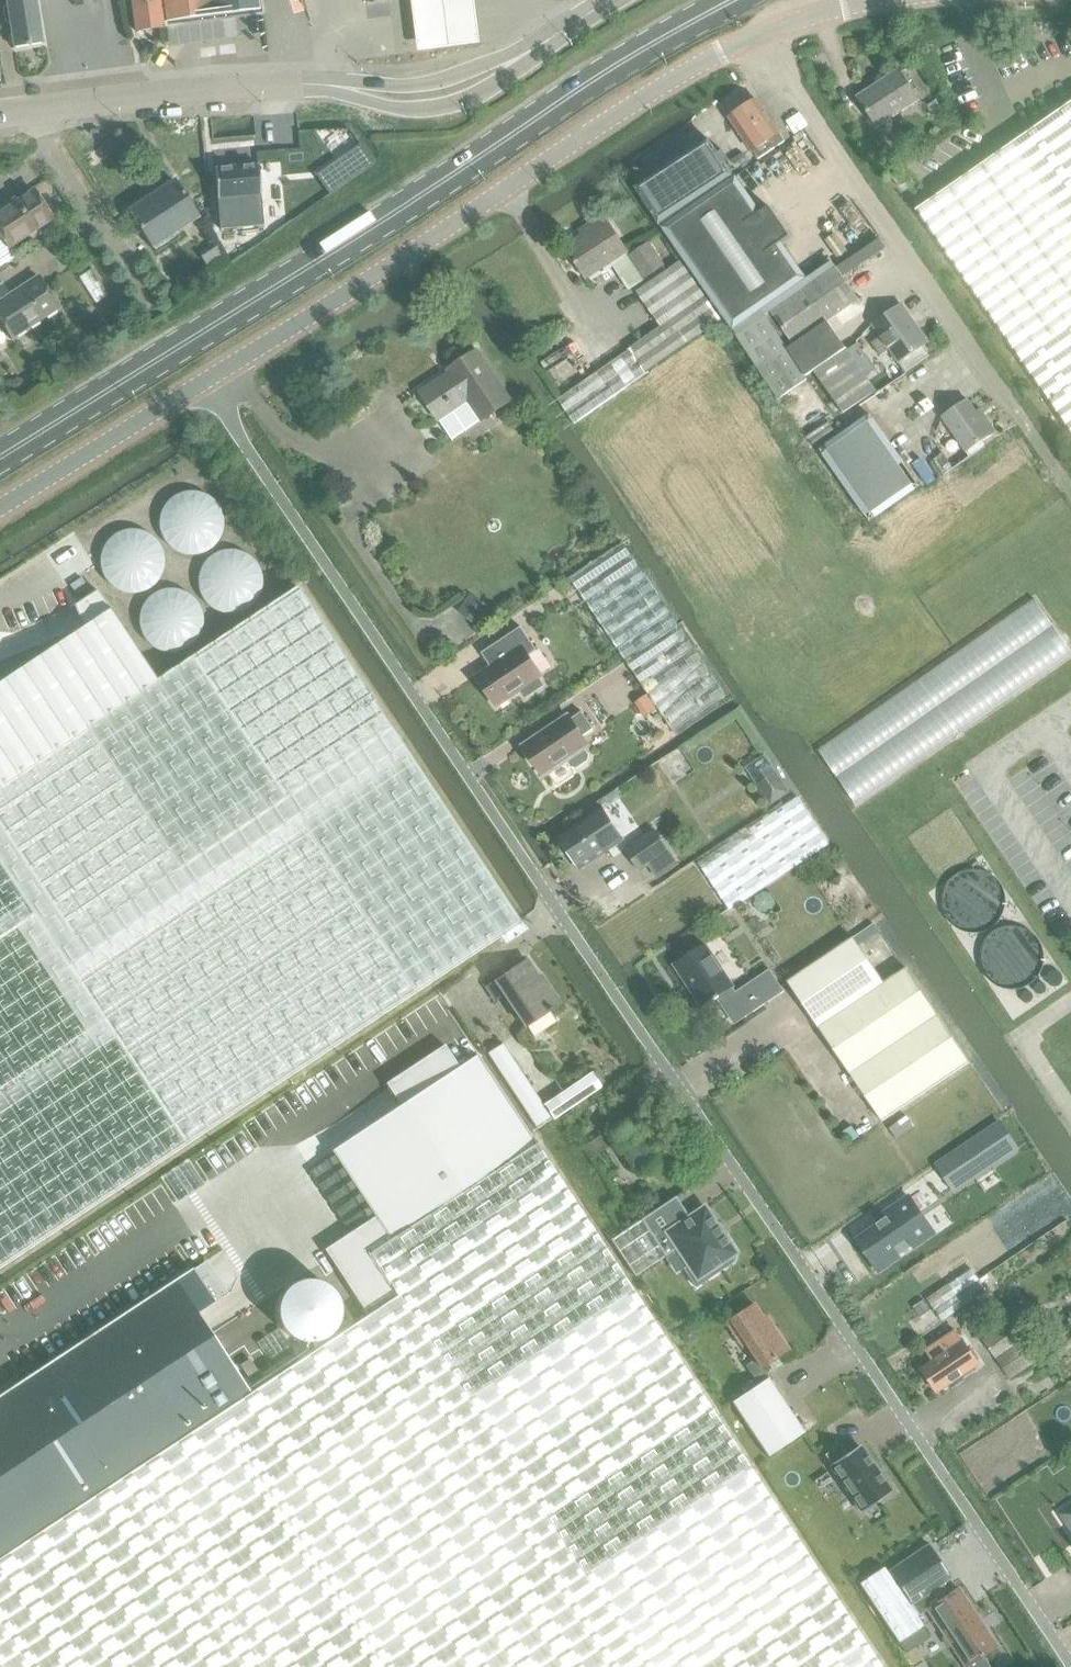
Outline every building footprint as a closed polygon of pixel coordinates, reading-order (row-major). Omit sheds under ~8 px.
[(3,8),(5,21),(9,24),(13,50),(43,45),(36,0),(5,0),(6,5),(3,8)] [(163,28),(160,0),(132,0),(136,32),(163,28)] [(260,9),(259,0),(165,0),(167,22),(260,9)] [(416,22),(420,52),(480,44),(476,13),(475,0),(413,0),(416,22)] [(877,125),(918,99),(900,69),(884,79),(887,83),(861,99),(877,125)] [(760,157),(767,152),(785,141),(767,113),(758,100),(746,108),(741,106),(735,109),(735,115),(732,117),(755,152),(756,151),(760,157)] [(916,209),(917,211),(919,210),(1023,360),(1022,361),(1023,363),(1024,362),(1070,429),(1070,102),(916,209)] [(798,114),(786,122),(796,135),(807,127),(798,114)] [(661,226),(734,178),(724,163),(728,160),(722,151),(718,153),(709,140),(636,188),(661,226)] [(215,169),(220,230),(264,226),(258,165),(215,169)] [(900,171),(891,177),(900,189),(909,183),(900,171)] [(761,213),(736,177),(734,178),(661,226),(682,260),(722,318),(732,332),(731,332),(778,400),(802,384),(800,382),(777,348),(785,342),(767,315),(766,316),(762,311),(807,279),(782,243),(790,237),(769,207),(761,213)] [(152,248),(198,217),(175,181),(128,211),(152,248)] [(8,249),(52,220),(32,189),(0,211),(0,237),(8,249)] [(588,278),(629,250),(605,214),(590,224),(593,228),(566,246),(588,278)] [(646,276),(664,264),(650,242),(631,255),(646,276)] [(214,244),(200,254),(208,266),(222,257),(214,244)] [(722,318),(682,260),(637,291),(661,326),(630,348),(631,350),(560,399),(576,422),(647,373),(646,371),(722,318)] [(822,326),(853,305),(830,271),(767,315),(785,342),(777,348),(800,382),(808,376),(838,419),(870,396),(822,326)] [(12,340),(58,309),(38,278),(0,303),(0,321),(12,340)] [(881,337),(872,343),(880,356),(890,350),(898,362),(906,373),(929,356),(922,346),(921,347),(910,332),(917,327),(918,327),(903,305),(873,325),(881,337)] [(484,421),(513,401),(479,350),(461,362),(463,365),(422,392),(440,420),(470,400),(484,421)] [(982,442),(996,432),(986,418),(983,420),(969,400),(945,417),(968,451),(982,442)] [(821,451),(870,521),(919,487),(870,416),(821,451)] [(968,451),(966,452),(970,457),(985,446),(982,442),(968,451)] [(943,454),(933,460),(944,476),(953,469),(943,454)] [(671,730),(725,693),(623,541),(570,577),(671,730)] [(271,1089),(274,1094),(276,1097),(298,1082),(293,1074),(519,924),(297,588),(157,680),(156,681),(0,785),(0,1269),(271,1089)] [(156,681),(157,680),(110,609),(98,592),(75,606),(83,627),(0,682),(0,785),(156,681)] [(819,751),(856,805),(1070,656),(1070,650),(1033,597),(819,751)] [(522,625),(494,644),(504,658),(478,675),(497,703),(521,687),(526,694),(543,682),(539,675),(543,673),(529,652),(537,647),(522,625)] [(584,748),(589,745),(583,736),(594,728),(583,711),(572,718),(569,715),(524,746),(544,775),(569,758),(573,765),(577,766),(587,759),(588,755),(584,748)] [(766,754),(746,767),(771,805),(791,792),(766,754)] [(798,800),(767,821),(701,864),(730,909),(767,885),(828,844),(798,800)] [(604,809),(589,819),(589,818),(559,838),(562,842),(561,849),(565,855),(571,856),(580,869),(610,849),(609,847),(623,837),(604,809)] [(678,866),(667,850),(653,828),(624,848),(638,869),(648,862),(658,879),(678,866)] [(942,913),(948,923),(958,929),(969,932),(980,932),(990,927),(999,919),(1004,910),(1006,899),(1004,889),(999,879),(992,872),(982,867),(972,866),(961,867),(952,872),(944,880),(939,891),(939,902),(942,913)] [(831,873),(828,884),(840,887),(842,876),(831,873)] [(987,941),(983,950),(982,959),(984,968),(989,976),(997,982),(1006,986),(1016,986),(1025,983),(1032,977),(1038,969),(1040,959),(1039,950),(1035,941),(1029,934),(1020,929),(1011,928),(1001,930),(993,934),(987,941)] [(885,984),(883,981),(853,937),(789,981),(820,1025),(880,1121),(968,1062),(906,970),(885,984)] [(706,1005),(727,991),(745,1019),(767,1004),(785,991),(770,970),(737,992),(734,987),(706,944),(676,965),(687,982),(689,980),(706,1005)] [(527,1028),(561,1006),(546,984),(543,986),(526,962),(487,989),(496,1002),(505,995),(527,1028)] [(374,1216),(321,1251),(366,1318),(397,1296),(368,1252),(527,1148),(535,1143),(476,1054),(457,1066),(443,1044),(384,1083),(399,1105),(331,1150),(374,1216)] [(587,1119),(575,1128),(581,1136),(593,1127),(587,1119)] [(638,1174),(662,1159),(638,1122),(626,1129),(622,1122),(610,1130),(638,1174)] [(1000,1123),(938,1165),(955,1190),(1017,1148),(1000,1123)] [(591,1158),(609,1146),(601,1135),(583,1147),(591,1158)] [(535,1143),(527,1148),(368,1252),(397,1296),(366,1318),(251,1394),(0,1560),(0,1666),(880,1666),(535,1143)] [(675,1197),(641,1220),(665,1256),(676,1249),(688,1267),(684,1270),(696,1287),(733,1262),(730,1258),(736,1254),(723,1234),(724,1233),(719,1225),(717,1226),(704,1207),(684,1220),(680,1215),(685,1212),(675,1197)] [(934,1232),(910,1197),(885,1215),(887,1218),(877,1225),(879,1227),(858,1241),(878,1270),(899,1256),(892,1247),(907,1237),(913,1246),(934,1232)] [(635,1276),(665,1256),(641,1220),(611,1240),(635,1276)] [(950,1284),(927,1299),(943,1322),(965,1307),(987,1292),(972,1269),(950,1284)] [(176,1280),(0,1395),(0,1560),(251,1394),(211,1334),(196,1310),(176,1280)] [(924,1300),(913,1308),(920,1318),(931,1310),(924,1300)] [(754,1304),(726,1323),(742,1347),(746,1344),(756,1359),(745,1366),(757,1385),(733,1402),(769,1457),(804,1434),(760,1368),(789,1349),(773,1325),(769,1327),(767,1324),(754,1304)] [(1036,1362),(1029,1352),(1010,1322),(984,1340),(1004,1369),(1011,1379),(1036,1362)] [(691,1327),(679,1335),(687,1346),(699,1338),(691,1327)] [(932,1360),(921,1367),(937,1392),(950,1383),(952,1387),(964,1379),(961,1375),(979,1363),(977,1359),(964,1339),(962,1340),(957,1332),(955,1329),(952,1332),(925,1349),(932,1360)] [(263,1375),(250,1356),(241,1362),(254,1381),(263,1375)] [(824,1455),(831,1464),(830,1465),(862,1512),(891,1493),(859,1445),(846,1454),(839,1445),(824,1455)] [(926,1609),(948,1595),(941,1584),(951,1578),(929,1545),(887,1573),(895,1585),(897,1583),(911,1604),(919,1616),(927,1611),(926,1609)] [(859,1583),(898,1643),(922,1627),(883,1567),(859,1583)] [(948,1595),(926,1609),(927,1611),(965,1666),(988,1666),(981,1656),(997,1645),(958,1588),(948,1595)]
